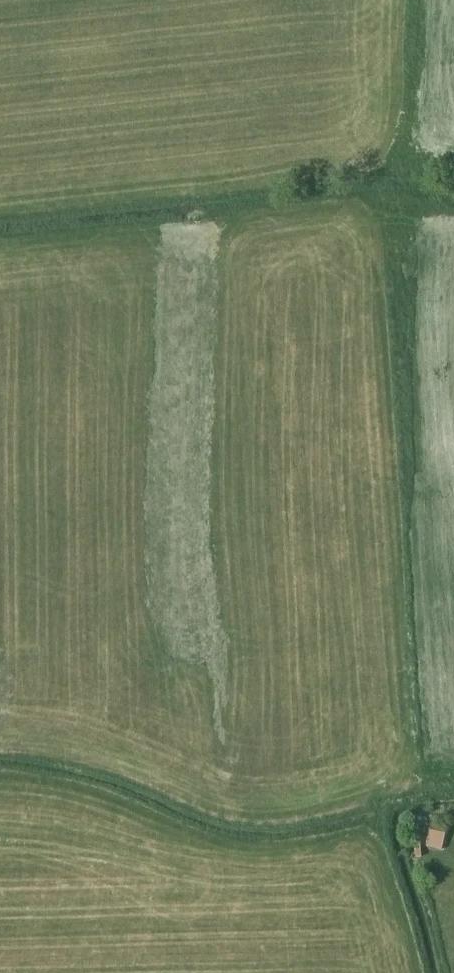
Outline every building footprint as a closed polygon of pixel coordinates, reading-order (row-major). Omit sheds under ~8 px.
[(428,836),(444,839),(447,824),(431,820),(428,836)]
